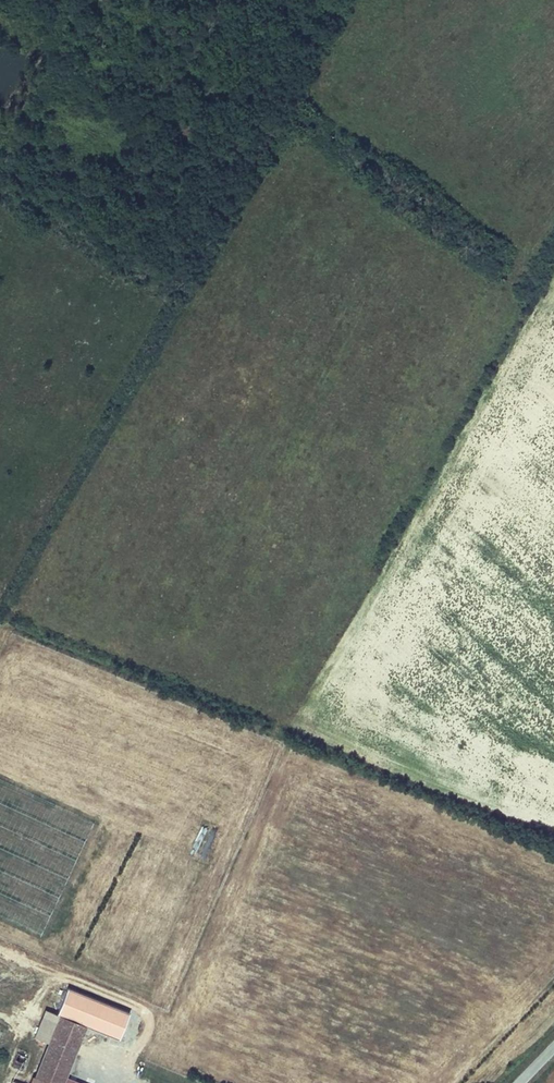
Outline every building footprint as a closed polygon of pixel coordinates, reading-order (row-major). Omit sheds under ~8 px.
[(127,1014),(69,990),(60,1014),(85,1024),(117,1037),(127,1014)] [(64,1076),(85,1024),(60,1014),(34,1076),(31,1075),(28,1082),(61,1082),(64,1076)]
